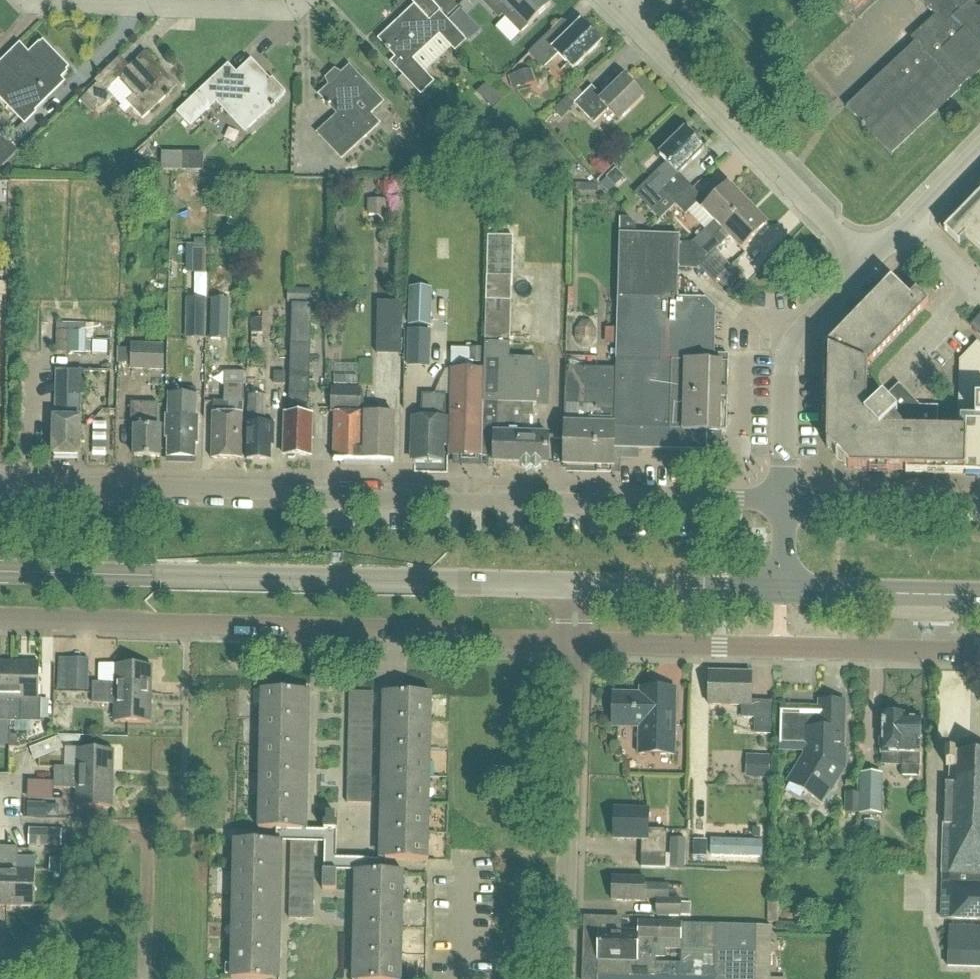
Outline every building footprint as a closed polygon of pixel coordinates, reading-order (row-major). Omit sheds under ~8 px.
[(431,2),(432,1),(448,18),(459,9),(450,0),(430,0),(431,2)] [(480,1),(499,21),(500,20),(503,17),(521,36),(528,30),(551,7),(550,6),(550,7),(543,0),(510,0),(507,3),(505,0),(481,0),(480,1)] [(979,67),(979,55),(946,16),(965,0),(914,0),(932,20),(835,105),(880,155),(979,67)] [(430,25),(415,9),(379,42),(387,50),(385,52),(389,56),(391,55),(404,69),(399,74),(420,97),(434,85),(413,63),(441,37),(454,52),(456,54),(467,44),(440,15),(430,25)] [(601,46),(581,26),(564,43),(554,34),(555,33),(554,32),(529,56),(544,71),(559,57),(574,73),(601,46)] [(45,45),(42,47),(41,46),(30,57),(21,48),(0,69),(0,97),(5,103),(11,97),(26,112),(20,118),(27,125),(37,115),(35,113),(65,84),(62,80),(68,74),(66,72),(69,70),(61,61),(58,64),(51,56),(53,54),(45,45)] [(178,88),(147,54),(131,69),(122,59),(97,82),(99,85),(90,94),(101,106),(111,97),(107,92),(120,80),(139,100),(132,107),(143,119),(151,112),(151,113),(178,88)] [(239,124),(247,116),(255,124),(284,96),(283,95),(285,93),(272,80),(270,81),(251,61),(236,75),(229,67),(210,85),(201,94),(179,115),(192,128),(213,107),(218,103),(239,124)] [(383,105),(350,70),(320,97),(338,117),(318,136),(341,161),(379,127),(370,117),(383,105)] [(620,124),(644,100),(625,80),(604,101),(593,90),(575,107),(595,127),(609,112),(620,124)] [(676,207),(693,190),(680,176),(705,152),(686,133),(660,157),(672,169),(651,189),(658,197),(662,193),(676,207)] [(0,172),(17,156),(5,143),(3,145),(0,142),(0,172)] [(163,154),(163,171),(183,171),(183,154),(163,154)] [(704,251),(749,207),(729,187),(709,206),(693,190),(676,207),(686,217),(698,206),(715,224),(695,243),(704,251)] [(953,224),(948,219),(938,228),(959,248),(966,241),(979,254),(979,196),(953,224)] [(368,201),(368,215),(387,216),(387,201),(368,201)] [(768,227),(749,207),(704,251),(711,259),(718,252),(731,240),(742,252),(768,227)] [(704,251),(695,243),(693,245),(680,245),(680,237),(635,236),(635,227),(628,219),(621,220),(619,300),(618,362),(714,365),(714,357),(716,311),(706,301),(678,300),(679,271),(698,271),(708,262),(711,259),(704,251)] [(538,406),(538,380),(539,356),(511,356),(512,302),(511,302),(513,238),(488,238),(487,302),(484,457),(495,457),(495,466),(522,467),(522,469),(527,473),(532,469),(537,473),(542,469),(542,467),(548,467),(548,436),(524,436),(524,418),(534,419),(535,406),(538,406)] [(195,240),(195,251),(207,251),(207,240),(195,240)] [(726,293),(728,291),(739,281),(746,275),(735,264),(716,282),(726,293)] [(965,434),(958,434),(953,433),(938,433),(938,408),(920,408),(901,388),(899,386),(890,395),(870,414),(867,410),(867,405),(868,369),(925,311),(929,307),(918,296),(916,294),(910,300),(894,285),(891,282),(824,351),(824,390),(828,390),(826,449),(848,471),(906,472),(906,476),(965,478),(965,474),(965,434)] [(431,330),(432,306),(433,291),(410,290),(410,305),(409,329),(431,330)] [(290,303),(313,304),(313,293),(291,292),(290,303)] [(206,340),(206,299),(186,299),(186,340),(206,340)] [(228,302),(212,302),(211,340),(227,341),(228,302)] [(403,329),(403,304),(377,303),(376,356),(402,357),(402,329),(403,329)] [(309,417),(309,397),(313,307),(294,307),(290,417),(287,417),(285,455),(284,455),(284,456),(285,456),(285,461),(288,461),(289,464),(295,465),(297,461),(311,462),(311,457),(312,457),(312,456),(311,456),(311,440),(315,440),(315,429),(312,429),(312,418),(309,417)] [(251,327),(250,336),(263,336),(263,321),(251,321),(251,327)] [(57,325),(56,355),(108,355),(108,343),(94,343),(94,325),(57,325)] [(409,332),(409,344),(433,345),(433,333),(409,332)] [(965,478),(979,478),(979,346),(977,344),(959,362),(958,434),(965,434),(965,474),(965,478)] [(163,372),(164,346),(130,345),(130,371),(163,372)] [(469,350),(468,364),(470,364),(474,364),(484,364),(484,360),(484,349),(469,349),(469,350)] [(453,350),(453,370),(468,371),(468,364),(469,350),(453,350)] [(714,365),(618,362),(616,427),(613,427),(613,454),(613,456),(618,456),(639,457),(639,451),(682,452),(682,456),(712,457),(712,433),(726,433),(728,358),(714,357),(714,365)] [(483,458),(485,371),(468,371),(453,370),(452,370),(450,447),(449,447),(449,457),(483,458)] [(613,427),(604,427),(602,427),(602,407),(612,407),(613,371),(567,370),(564,468),(567,468),(612,469),(613,456),(613,454),(613,427)] [(85,396),(86,372),(70,371),(69,421),(55,420),(54,456),(81,457),(82,419),(82,396),(85,396)] [(212,460),(243,461),(245,387),(225,386),(225,403),(214,403),(214,415),(213,415),(212,460)] [(395,463),(396,415),(362,414),(363,390),(334,390),(333,415),(337,415),(336,462),(395,463)] [(196,418),(197,397),(169,396),(169,417),(167,417),(166,439),(169,439),(168,457),(168,459),(196,459),(196,457),(196,445),(198,445),(198,418),(196,418)] [(447,420),(447,396),(424,396),(423,419),(415,419),(415,431),(416,432),(415,457),(414,464),(444,465),(444,457),(444,447),(448,447),(449,420),(447,420)] [(271,461),(271,458),(273,458),(275,424),(266,424),(267,398),(250,397),(248,460),(271,461)] [(161,459),(161,429),(158,429),(159,405),(132,405),(131,432),(135,432),(135,458),(161,459)] [(93,691),(93,659),(63,658),(63,690),(93,691)] [(13,664),(0,664),(0,701),(2,701),(1,723),(12,723),(13,664)] [(13,664),(12,723),(43,724),(44,708),(40,708),(40,701),(42,701),(42,665),(13,664)] [(95,695),(153,696),(153,668),(118,667),(117,685),(95,685),(95,695)] [(771,736),(772,707),(751,707),(752,675),(710,674),(709,706),(742,707),(742,719),(755,719),(755,735),(771,736)] [(674,757),(676,691),(642,690),(641,696),(617,696),(616,728),(641,728),(640,756),(674,757)] [(311,692),(287,692),(263,691),(262,720),(310,720),(311,692)] [(362,694),(350,694),(350,704),(362,705),(362,694)] [(362,705),(374,705),(374,694),(362,694),(362,705)] [(385,694),(384,722),(432,723),(433,695),(408,694),(385,694)] [(152,725),(153,696),(95,695),(94,706),(117,706),(116,724),(152,725)] [(843,755),(845,704),(821,703),(820,709),(781,708),(780,752),(805,752),(805,763),(802,763),(789,785),(822,804),(830,791),(832,792),(846,770),(837,765),(843,755)] [(350,704),(350,715),(362,715),(362,705),(350,704)] [(374,716),(374,705),(362,705),(362,715),(374,716)] [(921,745),(922,721),(905,721),(905,716),(883,715),(881,755),(897,755),(896,767),(902,767),(902,778),(918,778),(919,768),(920,745),(921,745)] [(310,720),(262,720),(261,747),(309,748),(310,720)] [(362,732),(362,721),(350,721),(349,732),(362,732)] [(362,732),(374,732),(374,722),(362,721),(362,732)] [(431,751),(432,723),(384,722),(383,750),(431,751)] [(361,743),(362,732),(349,732),(349,743),(361,743)] [(373,743),(374,732),(362,732),(361,743),(373,743)] [(34,761),(63,750),(58,738),(30,750),(34,761)] [(261,747),(261,775),(309,776),(309,748),(261,747)] [(361,760),(361,749),(349,749),(349,760),(361,760)] [(361,760),(373,760),(373,749),(361,749),(361,760)] [(431,778),(431,751),(383,750),(383,777),(431,778)] [(57,769),(56,779),(115,781),(116,752),(80,751),(79,769),(57,769)] [(950,754),(949,757),(947,757),(947,768),(952,768),(952,785),(946,785),(943,876),(947,876),(946,887),(943,887),(942,904),(953,904),(952,919),(942,919),(942,920),(952,921),(979,922),(979,755),(950,754)] [(741,756),(741,778),(765,778),(765,756),(741,756)] [(361,770),(361,760),(349,760),(349,770),(361,770)] [(373,771),(373,760),(361,760),(361,770),(373,771)] [(261,775),(260,803),(308,804),(309,776),(261,775)] [(859,794),(858,815),(881,815),(882,775),(859,775),(859,794)] [(431,778),(383,777),(382,805),(430,806),(431,778)] [(115,809),(115,781),(56,779),(56,790),(79,791),(79,809),(115,809)] [(844,815),(858,815),(859,794),(845,794),(844,815)] [(360,805),(360,797),(348,797),(348,805),(360,805)] [(372,805),(372,798),(360,797),(360,805),(372,805)] [(308,804),(260,803),(260,831),(283,832),(308,832),(308,804)] [(29,805),(28,819),(46,820),(46,805),(29,805)] [(429,834),(430,806),(382,805),(381,832),(429,834)] [(665,870),(665,857),(666,832),(647,832),(648,812),(614,811),(614,840),(641,841),(641,869),(665,870)] [(324,832),(338,833),(339,833),(339,825),(336,825),(336,815),(327,815),(327,825),(324,825),(324,832)] [(61,848),(61,831),(28,830),(28,847),(61,848)] [(429,862),(429,834),(381,832),(381,861),(404,861),(429,862)] [(671,840),(670,869),(680,869),(680,840),(671,840)] [(710,856),(760,858),(760,843),(710,841),(710,856)] [(283,843),(235,842),(234,870),(282,872),(283,843)] [(304,855),(304,844),(292,844),(292,855),(304,855)] [(304,855),(315,855),(316,844),(304,844),(304,855)] [(10,849),(0,849),(0,908),(8,908),(10,849)] [(10,849),(8,908),(37,909),(38,873),(20,872),(20,850),(10,849)] [(303,866),(304,855),(292,855),(291,865),(303,866)] [(315,866),(315,855),(304,855),(303,866),(315,866)] [(53,861),(53,874),(61,875),(62,861),(53,861)] [(234,898),(282,899),(282,872),(234,870),(234,898)] [(303,882),(303,871),(291,871),(291,882),(303,882)] [(303,882),(315,882),(315,872),(303,871),(303,882)] [(337,891),(337,872),(323,872),(323,891),(337,891)] [(356,872),(355,901),(403,902),(404,874),(356,872)] [(681,900),(668,900),(668,886),(644,886),(644,879),(612,878),(612,903),(644,903),(644,900),(657,901),(657,916),(681,917),(681,900)] [(291,893),(302,893),(303,882),(291,882),(291,893)] [(314,893),(315,882),(303,882),(302,893),(314,893)] [(234,898),(233,925),(281,926),(282,899),(234,898)] [(302,909),(302,898),(290,898),(290,909),(302,909)] [(302,909),(314,909),(314,898),(302,898),(302,909)] [(403,902),(355,901),(354,928),(403,929),(403,902)] [(302,920),(302,909),(290,909),(290,920),(302,920)] [(314,920),(314,909),(302,909),(302,920),(314,920)] [(638,932),(624,932),(624,933),(599,933),(598,978),(756,978),(757,927),(682,925),(638,923),(638,932)] [(233,953),(280,954),(281,926),(233,925),(233,953)] [(354,955),(402,957),(403,929),(354,928),(354,955)] [(940,969),(979,970),(979,928),(940,928),(940,969)] [(232,978),(280,978),(280,954),(233,953),(232,978)] [(402,957),(354,955),(353,978),(401,978),(402,957)]
